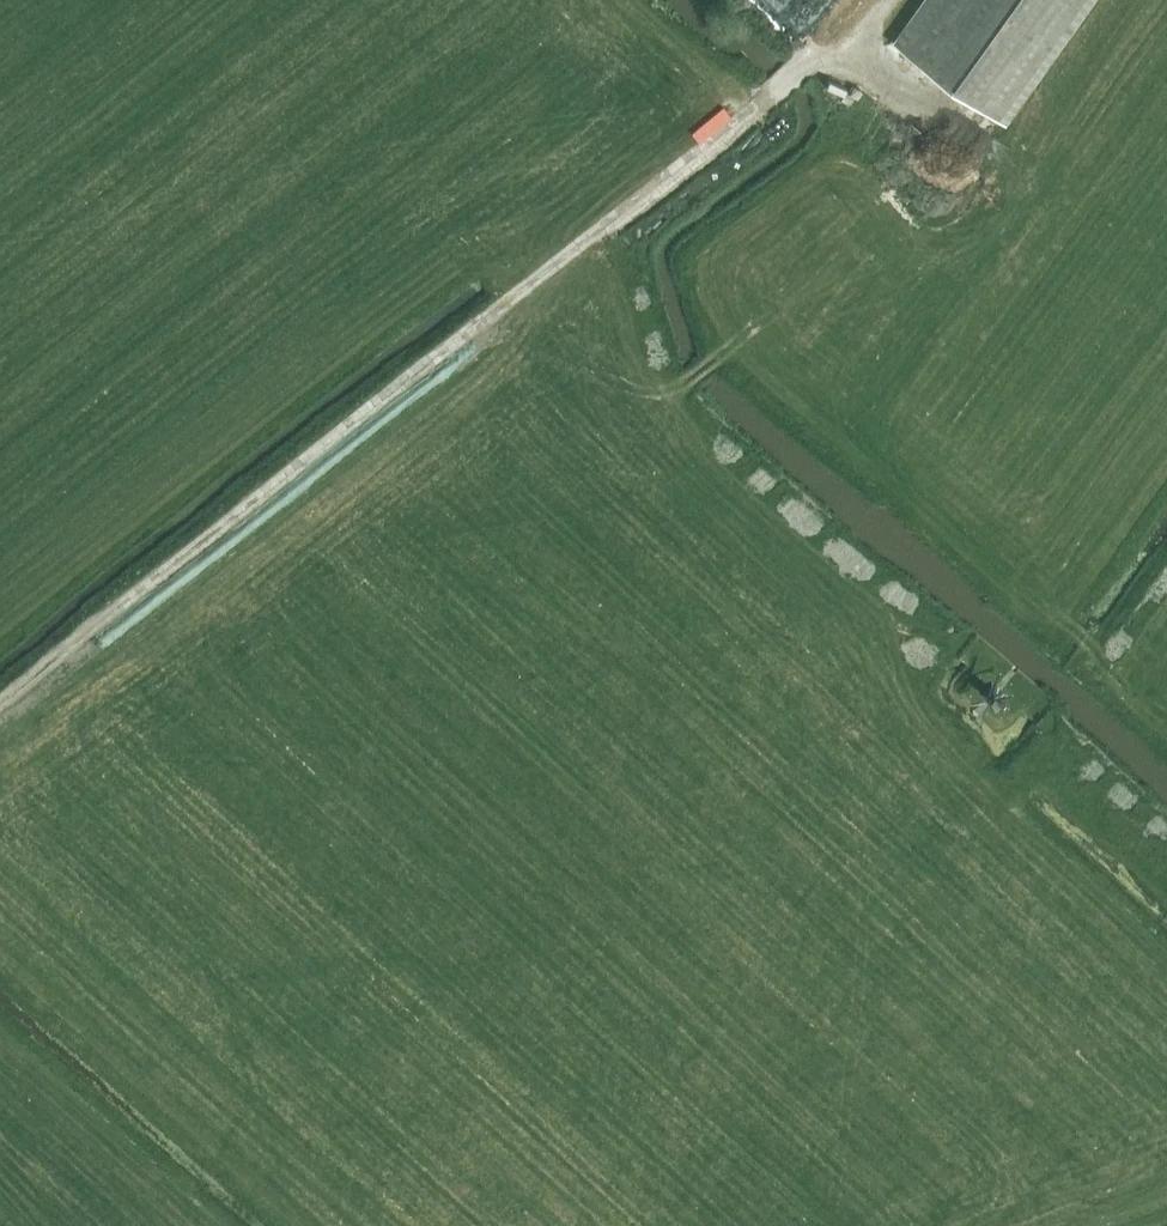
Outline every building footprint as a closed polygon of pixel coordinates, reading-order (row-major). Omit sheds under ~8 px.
[(842,0),(790,0),(789,0),(819,26),(842,0)] [(891,41),(1006,123),(1094,0),(921,0),(891,41)] [(991,681),(980,695),(993,707),(1005,694),(991,681)]
